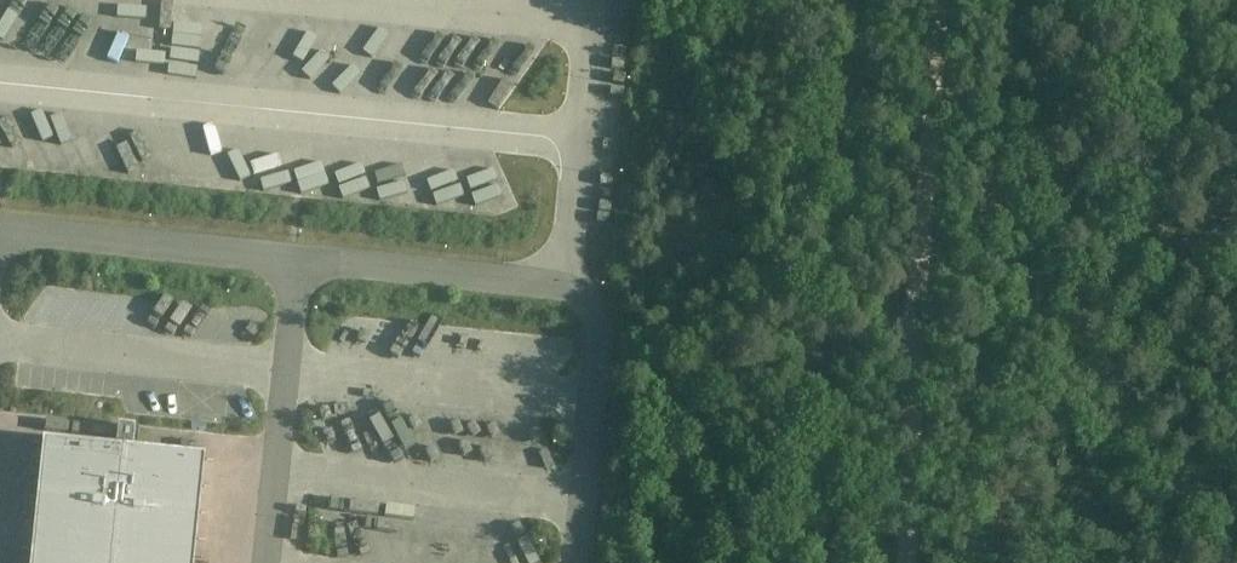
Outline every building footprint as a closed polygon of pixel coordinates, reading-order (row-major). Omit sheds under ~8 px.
[(205,456),(132,448),(135,426),(118,425),(116,446),(43,439),(31,562),(194,562),(205,456)]
